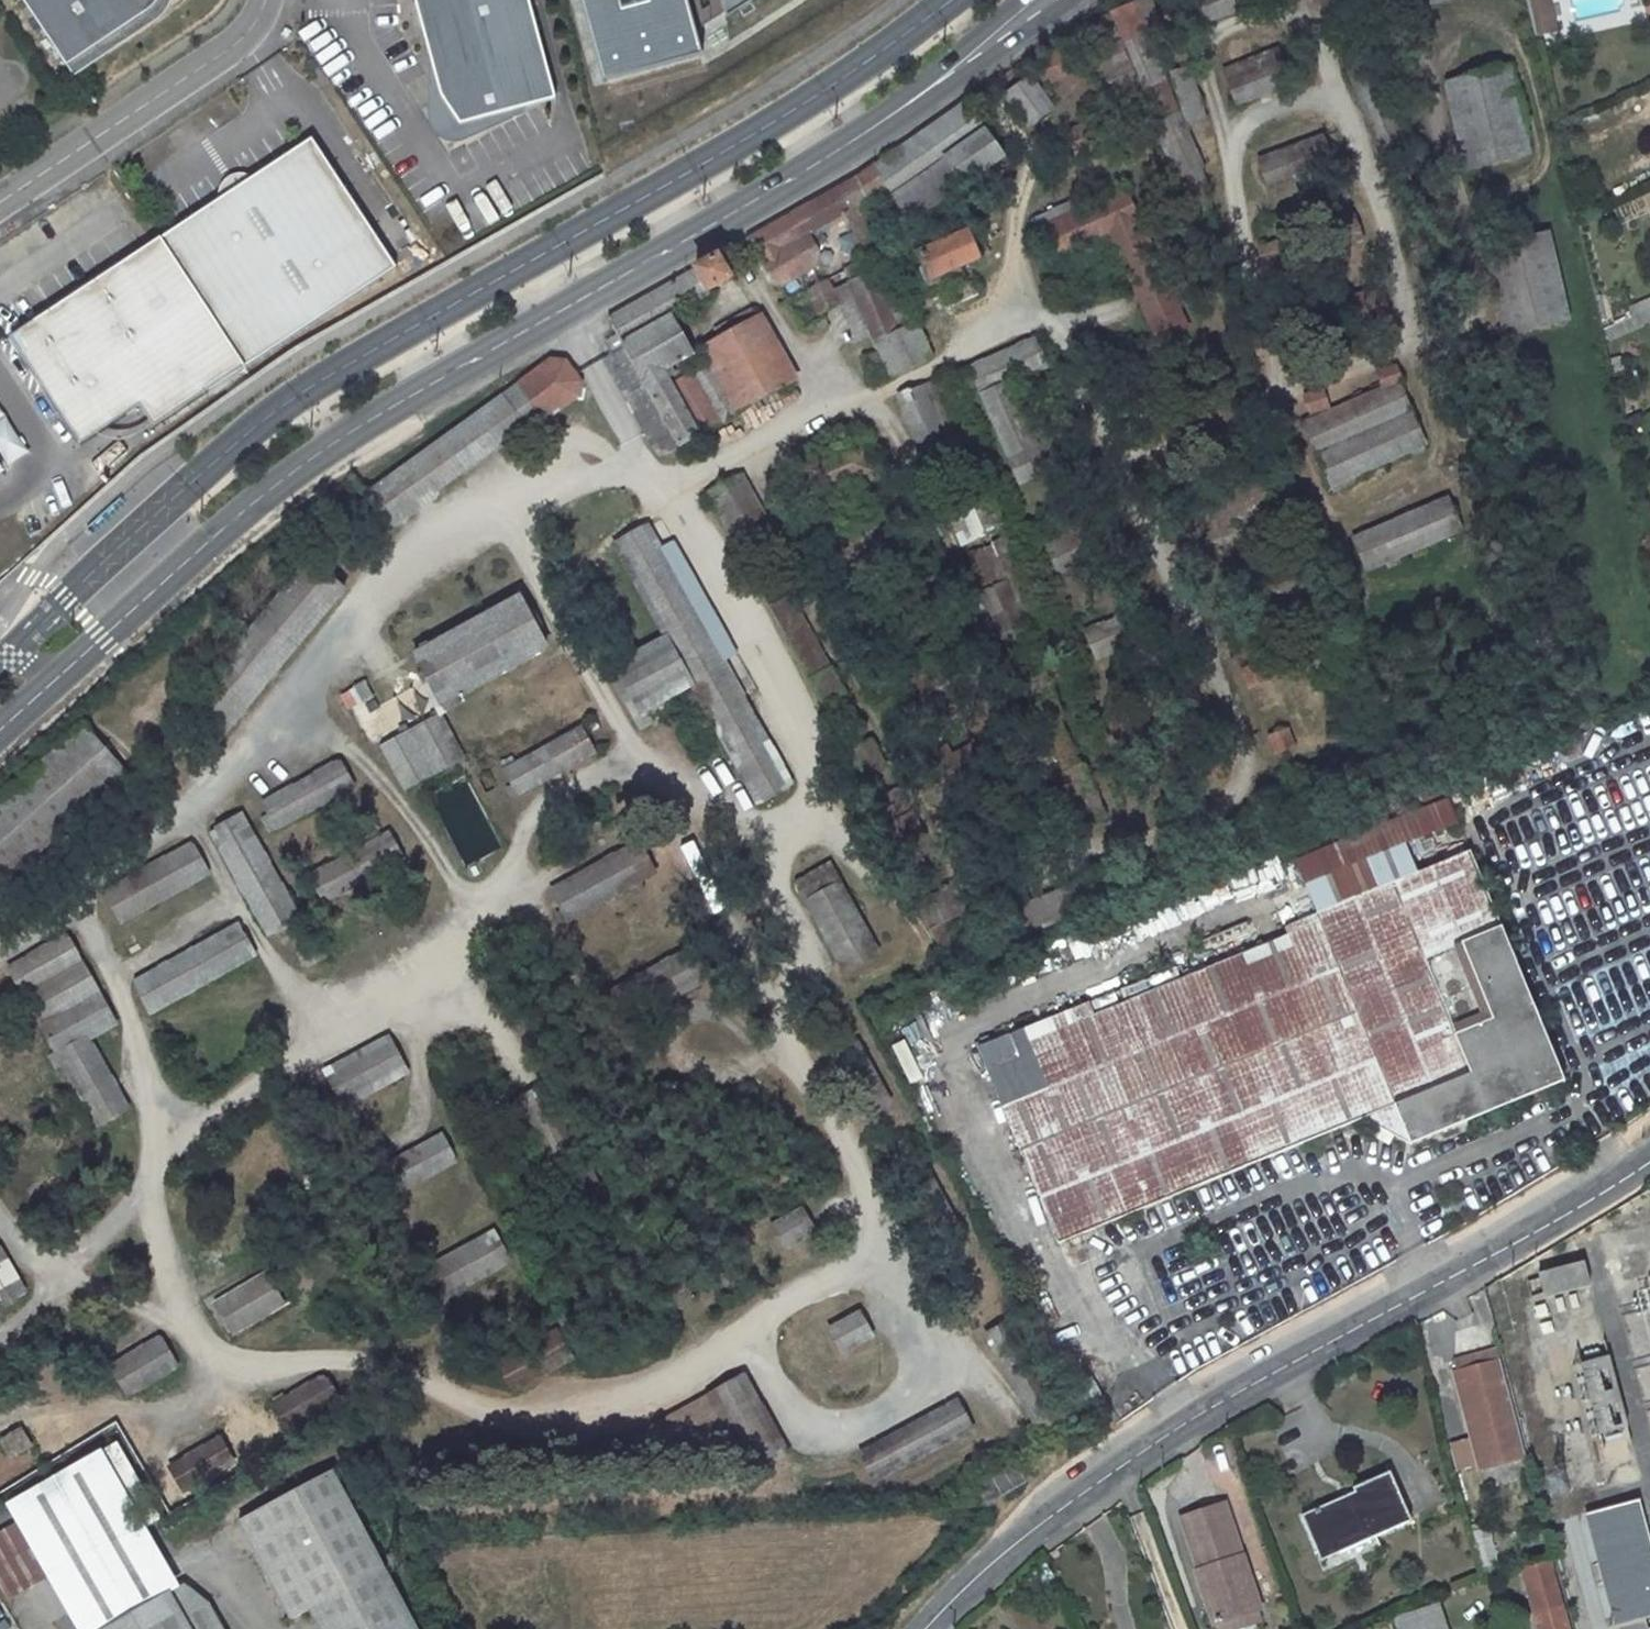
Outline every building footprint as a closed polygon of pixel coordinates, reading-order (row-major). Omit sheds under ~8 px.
[(65,68),(147,13),(151,9),(155,5),(158,0),(19,0),(65,68)] [(531,0),(415,0),(432,63),(429,111),(436,131),(455,143),(473,139),(529,108),(558,100),(531,0)] [(605,83),(705,57),(690,0),(583,0),(605,83)] [(733,16),(760,0),(732,0),(733,16)] [(1255,0),(1195,0),(1204,23),(1256,3),(1255,0)] [(1535,38),(1557,33),(1549,0),(1526,0),(1535,38)] [(1140,3),(1076,30),(1105,97),(1136,84),(1191,206),(1213,197),(1149,47),(1158,42),(1140,3)] [(1288,86),(1276,52),(1224,71),(1236,105),(1288,86)] [(1204,121),(1189,69),(1172,73),(1187,127),(1204,121)] [(1509,70),(1445,86),(1465,171),(1530,156),(1509,70)] [(1030,80),(1006,97),(1027,127),(1051,110),(1030,80)] [(748,239),(776,288),(815,267),(819,251),(810,234),(845,215),(859,247),(881,238),(866,203),(886,189),(910,222),(1001,160),(962,104),(857,177),(748,239)] [(1333,168),(1322,137),(1260,160),(1270,191),(1274,190),(1278,200),(1297,194),(1293,183),(1333,168)] [(318,142),(163,248),(244,372),(402,272),(318,142)] [(1158,342),(1187,329),(1125,193),(1087,209),(1083,200),(1033,222),(1050,260),(1108,235),(1158,342)] [(966,234),(918,255),(931,286),(963,272),(961,267),(987,255),(980,240),(970,244),(966,234)] [(1541,237),(1485,249),(1505,338),(1561,325),(1541,237)] [(244,372),(163,248),(20,345),(81,446),(140,407),(156,430),(244,372)] [(1412,254),(1414,268),(1432,265),(1429,250),(1412,254)] [(678,446),(795,382),(759,318),(701,350),(709,365),(673,385),(665,371),(692,356),(669,317),(730,281),(716,257),(607,319),(624,349),(678,446)] [(873,275),(850,285),(876,351),(864,356),(870,370),(883,365),(888,377),(932,357),(917,323),(911,325),(889,277),(876,282),(873,275)] [(826,282),(807,294),(819,314),(838,302),(826,282)] [(1240,338),(1225,343),(1229,359),(1244,354),(1240,338)] [(1034,340),(969,368),(1020,484),(1083,459),(1073,429),(1035,444),(1008,385),(1034,373),(1039,384),(1055,377),(1051,365),(1046,367),(1034,340)] [(624,349),(604,360),(659,457),(678,446),(624,349)] [(549,362),(519,383),(545,418),(577,396),(580,384),(574,376),(563,363),(549,362)] [(1382,389),(1304,425),(1334,491),(1364,478),(1361,474),(1422,447),(1397,385),(1399,385),(1395,368),(1377,373),(1382,389)] [(936,381),(923,386),(951,455),(964,451),(936,381)] [(923,386),(898,397),(927,466),(951,455),(923,386)] [(1321,392),(1304,397),(1310,414),(1325,408),(1321,392)] [(499,400),(366,497),(390,530),(436,496),(434,493),(522,429),(499,400)] [(770,528),(741,478),(707,497),(735,548),(770,528)] [(992,499),(950,517),(961,545),(1004,527),(992,499)] [(1445,500),(1353,538),(1367,570),(1458,532),(1445,500)] [(1122,546),(1111,519),(1047,546),(1049,554),(1041,557),(1046,569),(1054,565),(1058,573),(1122,546)] [(790,786),(648,527),(613,546),(664,638),(612,666),(639,714),(690,686),(756,804),(790,786)] [(988,548),(1004,586),(1025,577),(1009,539),(988,548)] [(1031,647),(1004,586),(983,595),(1009,656),(1031,647)] [(517,599),(415,655),(442,705),(545,649),(517,599)] [(1150,605),(1084,632),(1096,659),(1161,632),(1150,605)] [(1258,665),(1243,672),(1248,686),(1264,679),(1258,665)] [(342,694),(373,752),(394,741),(363,683),(342,694)] [(436,716),(408,731),(432,774),(460,758),(436,716)] [(1126,718),(1109,725),(1115,739),(1131,733),(1126,718)] [(126,774),(82,726),(0,800),(0,887),(126,774)] [(578,730),(505,770),(512,787),(506,790),(511,799),(592,756),(578,730)] [(1286,732),(1270,738),(1276,753),(1291,747),(1286,732)] [(1219,759),(1203,765),(1208,779),(1224,773),(1219,759)] [(260,820),(268,834),(351,789),(337,763),(264,805),(269,815),(260,820)] [(1368,778),(1353,783),(1358,798),(1373,792),(1368,778)] [(907,810),(897,791),(877,802),(888,821),(907,810)] [(1445,800),(1295,860),(1305,886),(1330,876),(1341,905),(1379,889),(1368,860),(1456,824),(1445,800)] [(923,839),(911,816),(891,826),(904,849),(923,839)] [(241,818),(211,834),(267,935),(297,918),(241,818)] [(387,835),(308,880),(322,905),(401,860),(387,835)] [(635,844),(552,891),(561,911),(555,915),(561,925),(652,875),(635,844)] [(190,846),(104,894),(120,923),(206,875),(190,846)] [(1252,938),(975,1049),(1057,1244),(1362,1120),(1408,1145),(1564,1082),(1468,852),(1379,889),(1341,905),(1283,929),(1287,937),(1257,949),(1252,938)] [(1169,855),(1154,862),(1160,878),(1175,871),(1169,855)] [(878,953),(829,865),(794,885),(843,972),(878,953)] [(1083,882),(1012,910),(1023,938),(1094,909),(1083,882)] [(963,911),(950,887),(931,898),(945,922),(963,911)] [(945,922),(930,931),(952,967),(967,961),(945,922)] [(237,925),(132,983),(150,1015),(255,957),(237,925)] [(66,937),(8,970),(96,1126),(127,1109),(90,1040),(112,1028),(96,998),(98,996),(66,937)] [(692,948),(607,994),(617,1014),(611,1018),(616,1029),(709,980),(692,948)] [(386,1038),(324,1071),(343,1108),(406,1073),(386,1038)] [(904,1081),(916,1076),(902,1039),(890,1043),(904,1081)] [(547,1086),(516,1102),(577,1223),(608,1208),(547,1086)] [(439,1136),(379,1170),(393,1196),(453,1162),(439,1136)] [(800,1210),(772,1226),(786,1250),(813,1234),(800,1210)] [(491,1234),(431,1267),(447,1296),(507,1264),(491,1234)] [(0,1253),(0,1309),(24,1295),(2,1252),(0,1253)] [(1588,1286),(1583,1264),(1539,1276),(1544,1298),(1588,1286)] [(264,1275),(216,1304),(233,1333),(281,1304),(264,1275)] [(857,1315),(829,1330),(841,1353),(871,1338),(857,1315)] [(158,1338),(109,1367),(126,1397),(175,1368),(158,1338)] [(1482,1465),(1527,1454),(1501,1355),(1455,1367),(1482,1465)] [(1626,1426),(1608,1356),(1581,1364),(1599,1434),(1626,1426)] [(322,1377),(276,1404),(290,1428),(336,1401),(322,1377)] [(743,1377),(604,1455),(618,1484),(684,1449),(701,1478),(738,1460),(748,1475),(786,1455),(765,1416),(743,1377)] [(957,1401),(860,1454),(874,1482),(972,1429),(957,1401)] [(20,1432),(2,1442),(11,1457),(29,1447),(20,1432)] [(217,1440),(170,1467),(183,1491),(230,1463),(217,1440)] [(1012,1465),(976,1484),(979,1489),(985,1501),(1021,1482),(1014,1470),(1012,1465)] [(1354,1493),(1300,1518),(1316,1555),(1334,1546),(1337,1553),(1410,1521),(1389,1473),(1352,1490),(1354,1493)] [(320,1628),(412,1628),(381,1571),(329,1475),(241,1523),(294,1619),(310,1610),(320,1628)] [(1649,1619),(1649,1553),(1636,1500),(1585,1513),(1614,1628),(1649,1619)] [(1259,1609),(1224,1505),(1181,1519),(1198,1569),(1195,1570),(1214,1624),(1259,1609)] [(23,1518),(0,1532),(0,1599),(3,1604),(55,1574),(23,1518)] [(1493,1561),(1488,1544),(1475,1547),(1480,1565),(1493,1561)] [(1334,1546),(1316,1555),(1319,1561),(1337,1553),(1334,1546)] [(1525,1568),(1523,1568),(1539,1628),(1567,1628),(1549,1557),(1524,1565),(1525,1568)] [(194,1580),(169,1594),(108,1628),(222,1628),(194,1580)] [(1438,1605),(1394,1617),(1397,1628),(1445,1628),(1438,1605)] [(1264,1622),(1259,1609),(1214,1624),(1215,1628),(1239,1628),(1264,1622)]
